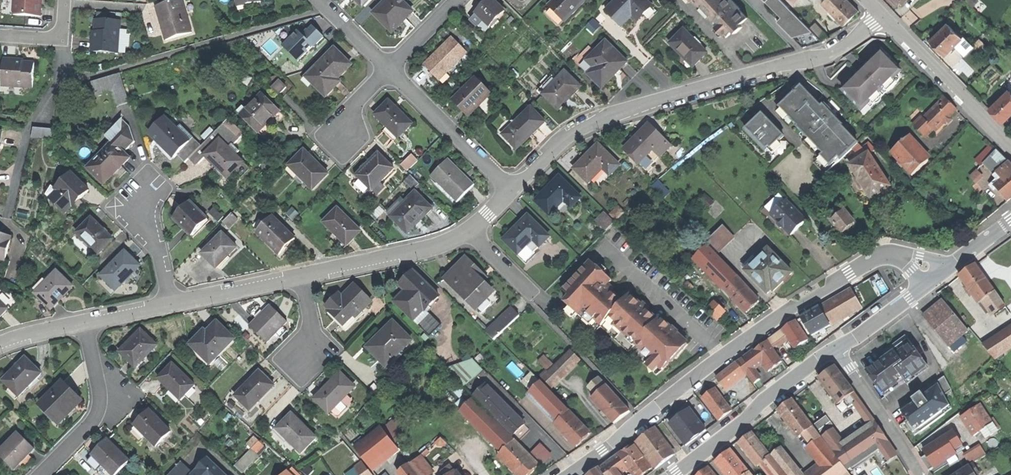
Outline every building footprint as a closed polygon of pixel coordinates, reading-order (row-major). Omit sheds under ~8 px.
[(14,16),(38,17),(39,0),(15,0),(14,16)] [(163,6),(159,7),(164,26),(161,27),(165,41),(191,33),(182,0),(163,6)] [(390,31),(397,25),(402,18),(405,21),(413,12),(401,0),(388,0),(373,15),(390,31)] [(504,13),(491,0),(489,0),(482,7),(475,15),(476,15),(489,29),(504,13)] [(564,25),(585,4),(582,0),(557,0),(548,9),(564,25)] [(622,26),(628,20),(632,15),(638,21),(652,6),(646,0),(617,0),(606,11),(622,26)] [(728,37),(737,28),(748,18),(740,9),(741,8),(733,0),(694,0),(728,37)] [(847,0),(828,0),(823,5),(845,26),(859,12),(848,1),(847,0)] [(158,17),(161,27),(164,26),(159,7),(156,8),(158,17)] [(483,35),(489,29),(476,15),(470,22),(483,35)] [(302,64),(331,34),(315,19),(286,48),(302,64)] [(92,39),(92,53),(120,53),(120,31),(120,22),(95,21),(95,32),(95,40),(92,39)] [(938,49),(945,56),(962,39),(948,25),(931,42),(938,49)] [(670,44),(694,67),(701,60),(708,53),(684,30),(670,44)] [(127,31),(120,31),(120,53),(126,54),(126,48),(130,48),(130,36),(126,36),(127,31)] [(423,67),(439,82),(466,54),(451,39),(436,54),(423,67)] [(967,39),(957,49),(965,56),(971,51),(975,47),(967,39)] [(587,61),(609,82),(619,72),(628,63),(607,42),(587,61)] [(980,52),(975,47),(971,51),(976,56),(980,52)] [(306,79),(325,98),(333,89),(340,82),(337,80),(351,67),(334,50),(306,79)] [(843,90),(862,110),(901,72),(883,52),(866,68),(859,74),(843,90)] [(17,60),(4,60),(2,88),(34,89),(35,64),(25,63),(17,63),(17,60)] [(569,102),(581,90),(565,74),(556,83),(551,78),(537,92),(558,113),(569,102)] [(119,75),(90,85),(94,99),(110,94),(114,108),(129,104),(119,75)] [(1010,87),(1010,78),(1002,87),(1006,91),(1010,87)] [(459,109),(467,118),(490,95),(475,80),(452,102),(459,109)] [(272,88),(279,95),(286,88),(279,81),(272,88)] [(792,97),(781,107),(799,126),(798,127),(825,154),(816,163),(827,175),(839,164),(838,163),(859,143),(843,126),(844,125),(824,105),(823,107),(803,86),(792,97)] [(1002,124),(1010,115),(1010,93),(1010,91),(989,110),(995,116),(1002,124)] [(243,118),(259,134),(268,125),(273,131),(276,127),(280,124),(274,118),(280,113),(262,95),(247,110),(249,112),(243,118)] [(908,121),(914,126),(922,118),(924,119),(945,98),(943,96),(926,114),(920,108),(908,120),(908,121)] [(945,98),(924,119),(923,120),(935,131),(936,132),(958,110),(951,104),(945,98)] [(389,102),(375,116),(388,129),(398,139),(412,126),(401,114),(389,102)] [(531,108),(524,115),(537,129),(545,122),(531,108)] [(537,129),(524,115),(503,136),(517,151),(528,140),(538,130),(537,129)] [(754,124),(746,131),(767,152),(771,148),(772,150),(785,137),(763,115),(754,124)] [(165,118),(150,134),(161,145),(166,150),(165,152),(174,161),(177,157),(191,143),(190,142),(184,136),(179,131),(165,118)] [(914,126),(926,139),(935,131),(923,120),(924,119),(922,118),(914,126)] [(106,137),(110,141),(123,155),(134,145),(131,131),(122,122),(106,137)] [(626,150),(647,172),(671,147),(650,126),(637,139),(626,150)] [(57,137),(57,127),(34,127),(34,138),(57,137)] [(393,143),(398,139),(388,129),(383,133),(393,143)] [(225,136),(219,130),(201,148),(199,150),(205,156),(219,142),(223,137),(225,136)] [(187,133),(184,136),(190,142),(193,139),(187,133)] [(232,145),(223,137),(219,142),(227,150),(232,145)] [(201,148),(193,139),(190,142),(191,143),(177,157),(185,164),(199,150),(201,148)] [(891,154),(912,177),(929,162),(908,139),(891,154)] [(85,168),(103,186),(117,173),(129,161),(123,155),(110,141),(103,148),(104,150),(85,168)] [(227,150),(219,142),(205,156),(204,157),(213,167),(227,180),(242,164),(235,157),(229,151),(227,150)] [(586,158),(575,170),(590,184),(604,169),(611,176),(621,166),(599,145),(586,158)] [(233,147),(229,151),(235,157),(239,153),(233,147)] [(1002,181),(1010,173),(1010,165),(997,151),(985,163),(1002,181)] [(289,166),(312,191),(327,177),(315,164),(304,152),(289,166)] [(850,167),(872,201),(891,188),(870,154),(850,167)] [(357,178),(372,193),(394,171),(379,156),(367,168),(357,178)] [(402,169),(408,174),(418,163),(412,158),(405,166),(402,169)] [(431,178),(457,203),(474,186),(459,172),(448,161),(431,178)] [(971,177),(977,183),(983,177),(977,170),(971,177)] [(1008,202),(1010,200),(1010,173),(1002,181),(995,187),(1008,202)] [(50,199),(64,214),(73,207),(73,208),(81,201),(89,194),(73,175),(57,190),(58,192),(50,199)] [(405,182),(414,191),(419,186),(410,177),(405,182)] [(536,202),(550,216),(565,202),(572,209),(582,200),(561,178),(548,191),(536,202)] [(390,218),(407,235),(420,222),(432,211),(415,194),(402,207),(390,218)] [(784,230),(792,237),(799,230),(807,223),(787,202),(771,216),(778,223),(777,227),(780,230),(784,230)] [(387,215),(390,218),(402,207),(399,203),(387,215)] [(173,220),(191,238),(208,221),(191,205),(184,211),(180,216),(179,214),(173,220)] [(211,212),(220,220),(225,215),(216,207),(211,212)] [(286,216),(293,222),(298,216),(292,210),(286,216)] [(352,241),(360,233),(337,210),(323,224),(338,239),(334,243),(342,251),(352,241)] [(598,220),(611,229),(619,219),(606,210),(598,220)] [(837,228),(842,235),(849,229),(856,224),(845,211),(832,221),(834,224),(837,228)] [(223,224),(229,230),(237,222),(231,216),(223,224)] [(516,229),(503,241),(517,255),(533,240),(540,247),(549,238),(528,217),(516,229)] [(257,234),(280,256),(287,248),(295,240),(272,218),(257,234)] [(77,234),(98,256),(113,242),(102,230),(91,220),(77,234)] [(709,242),(718,252),(734,237),(724,227),(709,242)] [(209,249),(202,256),(216,270),(227,260),(236,251),(222,237),(209,249)] [(1,238),(0,241),(0,262),(8,264),(15,242),(1,238)] [(524,262),(540,247),(533,240),(517,255),(524,262)] [(197,250),(202,256),(209,249),(204,244),(197,250)] [(698,257),(726,288),(738,278),(709,247),(698,257)] [(769,250),(746,272),(768,294),(772,291),(774,292),(780,286),(784,283),(790,277),(792,275),(769,250)] [(101,277),(116,291),(128,279),(139,267),(125,253),(101,277)] [(447,280),(476,310),(493,294),(478,280),(481,277),(476,271),(466,261),(447,280)] [(679,356),(688,346),(676,336),(678,334),(672,329),(671,330),(659,320),(656,323),(645,313),(648,310),(642,304),(639,308),(627,297),(622,303),(611,292),(612,290),(606,286),(610,282),(588,262),(578,274),(577,273),(561,291),(568,298),(563,304),(568,308),(564,313),(572,320),(576,316),(582,321),(579,323),(593,335),(599,328),(628,354),(629,352),(656,376),(664,369),(671,362),(673,363),(679,356)] [(968,271),(960,277),(979,304),(985,300),(995,293),(977,266),(968,271)] [(34,293),(50,310),(62,298),(72,289),(56,272),(34,293)] [(406,281),(401,287),(406,292),(397,302),(432,336),(441,327),(426,312),(439,299),(413,274),(406,281)] [(792,278),(790,277),(784,283),(785,285),(792,278)] [(724,290),(746,314),(753,308),(759,302),(738,278),(726,288),(724,290)] [(335,301),(327,309),(330,312),(329,314),(342,327),(352,317),(355,319),(371,303),(355,287),(345,296),(338,304),(335,301)] [(0,292),(0,301),(10,310),(11,312),(19,304),(4,288),(0,292)] [(820,308),(830,327),(862,308),(852,290),(820,308)] [(1006,308),(995,293),(985,300),(996,315),(1006,308)] [(3,317),(10,310),(0,301),(0,320),(3,317)] [(933,310),(924,317),(948,346),(967,330),(943,302),(933,310)] [(706,312),(717,322),(725,312),(714,303),(706,312)] [(249,328),(266,344),(286,324),(270,307),(259,319),(249,328)] [(822,331),(830,327),(820,308),(802,319),(812,337),(822,331)] [(519,318),(512,309),(500,320),(508,328),(519,318)] [(485,333),(493,341),(508,328),(500,320),(485,333)] [(197,338),(189,346),(204,361),(212,354),(216,359),(234,341),(214,322),(205,332),(198,339),(197,338)] [(787,337),(796,350),(803,345),(809,341),(795,322),(782,331),(787,337)] [(376,347),(370,353),(386,368),(412,342),(394,323),(379,338),(382,341),(376,347)] [(985,346),(995,361),(1010,350),(1010,328),(985,346)] [(773,347),(787,337),(782,331),(769,340),(773,347)] [(118,354),(134,370),(156,348),(141,333),(132,342),(126,348),(125,347),(118,354)] [(868,372),(884,394),(904,379),(906,382),(928,366),(908,339),(893,349),(892,348),(889,351),(886,353),(889,357),(868,372)] [(776,367),(783,362),(768,342),(754,352),(760,360),(769,372),(776,367)] [(541,377),(551,387),(580,360),(571,351),(554,367),(548,373),(547,371),(541,377)] [(758,362),(760,360),(754,352),(738,363),(746,373),(748,376),(754,371),(761,366),(758,362)] [(538,362),(547,371),(548,373),(554,367),(544,357),(538,362)] [(4,383),(20,399),(43,376),(28,360),(15,373),(4,383)] [(447,371),(464,388),(477,375),(482,369),(473,361),(447,371)] [(739,379),(746,373),(738,363),(731,369),(739,379)] [(171,367),(157,381),(164,388),(179,403),(194,389),(171,367)] [(828,373),(819,379),(839,405),(850,396),(855,392),(836,367),(828,373)] [(725,389),(739,379),(731,369),(717,379),(725,389)] [(761,380),(754,371),(748,376),(755,385),(761,380)] [(235,398),(250,413),(275,387),(267,380),(260,373),(235,398)] [(464,388),(482,406),(495,393),(477,375),(464,388)] [(314,401),(328,415),(330,413),(337,406),(353,390),(340,376),(327,388),(314,401)] [(902,409),(918,433),(955,407),(947,395),(954,390),(946,378),(902,409)] [(592,385),(599,394),(607,387),(600,379),(592,385)] [(533,390),(542,399),(550,391),(541,383),(533,390)] [(42,406),(63,427),(73,416),(84,405),(64,385),(42,406)] [(599,394),(592,400),(614,425),(623,419),(631,413),(607,387),(599,394)] [(703,399),(720,421),(727,416),(733,412),(716,390),(703,399)] [(540,401),(559,421),(569,412),(569,411),(550,391),(542,399),(540,401)] [(876,422),(855,392),(850,396),(871,425),(876,422)] [(482,406),(512,436),(519,430),(525,424),(495,393),(482,406)] [(463,410),(495,442),(505,432),(473,401),(463,410)] [(799,439),(804,435),(813,428),(793,401),(786,406),(778,411),(799,439)] [(981,405),(962,417),(974,436),(986,428),(993,424),(981,405)] [(344,413),(337,406),(330,413),(335,418),(339,418),(344,413)] [(670,425),(686,447),(696,439),(706,432),(689,410),(670,425)] [(555,425),(577,448),(584,440),(592,433),(583,424),(582,425),(569,412),(559,421),(555,425)] [(171,434),(151,413),(143,421),(136,428),(138,430),(132,436),(141,444),(147,439),(157,448),(171,434)] [(277,431),(301,455),(315,440),(300,425),(292,416),(277,431)] [(842,444),(835,449),(842,460),(849,471),(863,462),(890,444),(876,422),(871,425),(846,441),(842,444)] [(997,431),(993,424),(986,428),(990,436),(997,431)] [(948,425),(939,431),(950,445),(958,439),(948,425)] [(804,435),(812,445),(821,438),(814,428),(813,428),(804,435)] [(356,449),(370,468),(391,451),(396,447),(382,429),(356,449)] [(674,456),(654,429),(636,443),(656,470),(666,463),(674,456)] [(841,460),(842,460),(835,449),(842,444),(841,442),(833,431),(824,438),(841,460)] [(921,456),(926,463),(950,445),(939,431),(915,449),(921,456)] [(495,442),(504,451),(514,441),(505,432),(495,442)] [(746,439),(739,444),(758,467),(763,463),(771,456),(753,433),(746,439)] [(0,455),(17,472),(27,462),(38,452),(21,434),(0,455)] [(249,445),(259,454),(266,447),(256,438),(249,445)] [(812,445),(825,462),(834,455),(821,438),(812,445)] [(518,474),(530,474),(531,474),(539,466),(514,441),(504,451),(499,456),(518,474)] [(544,441),(535,451),(549,463),(558,454),(544,441)] [(94,456),(96,457),(90,463),(99,471),(104,466),(112,474),(118,474),(130,463),(109,442),(100,450),(94,456)] [(652,469),(634,444),(619,455),(628,467),(633,474),(644,474),(645,474),(652,469)] [(397,447),(396,447),(391,451),(395,456),(401,451),(397,447)] [(773,455),(788,474),(799,474),(780,450),(773,455)] [(718,461),(728,474),(748,474),(749,474),(731,451),(724,456),(718,461)] [(966,457),(970,465),(980,459),(977,455),(974,453),(966,457)] [(628,467),(619,455),(600,469),(605,474),(617,474),(628,467)] [(835,455),(834,455),(825,462),(808,474),(848,474),(850,474),(835,455)] [(771,456),(763,463),(772,474),(774,474),(775,474),(782,469),(771,456)] [(323,458),(316,463),(324,474),(335,474),(323,458)] [(360,474),(365,474),(370,472),(359,458),(352,464),(360,474)] [(209,460),(194,474),(225,474),(209,460)] [(863,462),(849,471),(852,474),(853,474),(866,467),(863,462)] [(194,474),(182,463),(170,474),(194,474)] [(398,474),(419,474),(411,464),(398,474)] [(980,474),(974,465),(958,474),(978,474),(980,474)] [(444,474),(452,474),(455,473),(451,467),(443,473),(444,474)]
